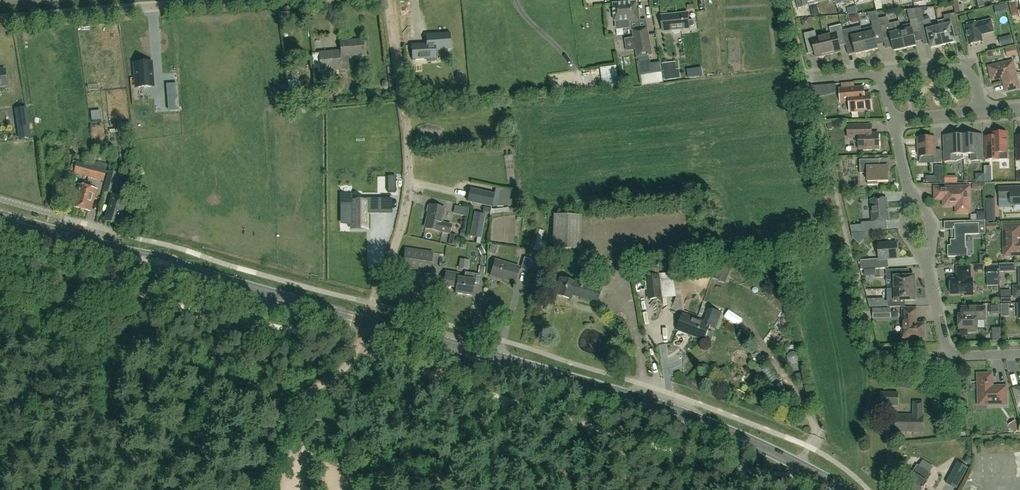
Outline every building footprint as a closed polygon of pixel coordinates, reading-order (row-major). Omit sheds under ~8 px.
[(1011,15),(1012,17),(1019,15),(1016,3),(1015,3),(1014,1),(1006,2),(1009,15),(1011,15)] [(640,20),(639,14),(639,9),(637,10),(636,2),(613,4),(615,21),(616,30),(631,29),(631,30),(632,30),(634,37),(636,49),(637,57),(652,55),(648,27),(646,20),(640,20)] [(690,28),(689,27),(693,26),(694,25),(694,21),(692,20),(689,20),(688,13),(670,15),(670,16),(661,17),(663,31),(671,30),(672,32),(674,34),(679,33),(681,31),(680,29),(690,28)] [(958,27),(955,13),(943,16),(945,25),(939,27),(943,45),(955,42),(952,28),(958,27)] [(911,24),(900,27),(899,22),(905,48),(916,46),(913,32),(920,30),(918,22),(917,19),(910,20),(911,24)] [(931,48),(943,45),(939,27),(932,28),(930,19),(918,22),(920,30),(921,35),(928,34),(931,48)] [(894,51),(905,48),(899,22),(880,26),(879,20),(871,22),(872,27),(862,30),(863,34),(862,34),(867,52),(878,49),(875,35),(882,34),(883,39),(891,38),(894,51)] [(978,22),(964,26),(969,45),(983,42),(981,35),(994,32),(991,20),(978,23),(978,22)] [(845,42),(842,31),(841,25),(829,28),(831,34),(824,35),(828,55),(841,52),(840,46),(845,45),(845,42)] [(857,36),(855,28),(842,31),(845,42),(852,41),(855,54),(867,52),(862,34),(857,36)] [(817,37),(815,31),(804,34),(807,48),(813,46),(816,58),(828,55),(824,35),(817,37)] [(435,63),(435,58),(435,49),(450,48),(449,35),(436,36),(436,35),(427,35),(427,44),(412,45),(413,59),(413,64),(435,63)] [(1001,41),(1003,47),(1015,44),(1013,38),(1001,41)] [(324,71),(339,69),(348,69),(347,56),(364,54),(363,41),(350,42),(350,41),(340,42),(341,56),(340,56),(339,51),(319,53),(321,71),(324,71)] [(1015,47),(1005,49),(1007,57),(1017,54),(1015,47)] [(1006,91),(1018,88),(1012,61),(989,67),(992,80),(1002,77),(1006,91)] [(152,62),(134,64),(136,88),(154,87),(152,62)] [(605,84),(617,83),(616,66),(604,67),(605,84)] [(676,67),(663,69),(665,81),(677,79),(676,67)] [(324,71),(325,83),(325,84),(337,83),(343,82),(343,77),(340,76),(339,69),(324,71)] [(662,71),(640,74),(642,85),(663,82),(662,71)] [(166,85),(167,98),(178,97),(177,84),(166,85)] [(871,109),(870,94),(855,95),(854,88),(840,89),(841,102),(849,101),(850,111),(871,109)] [(131,121),(117,123),(118,133),(132,132),(131,121)] [(859,143),(859,149),(879,149),(878,133),(871,134),(868,132),(868,125),(847,125),(848,138),(855,138),(855,142),(857,144),(859,143)] [(992,137),(985,137),(986,159),(1007,159),(1006,133),(992,133),(992,137)] [(963,135),(943,136),(944,162),(956,161),(956,155),(963,155),(963,135)] [(971,154),(971,161),(983,161),(983,135),(963,135),(963,155),(971,154)] [(919,163),(941,162),(941,150),(934,150),(934,137),(919,138),(919,163)] [(867,173),(868,185),(878,185),(878,182),(888,182),(887,159),(859,160),(860,173),(867,173)] [(70,172),(73,173),(103,181),(106,168),(76,160),(75,162),(73,161),(70,172)] [(109,172),(107,179),(103,191),(112,194),(116,182),(118,174),(109,172)] [(387,192),(396,193),(396,177),(388,176),(387,192)] [(80,208),(86,186),(77,183),(74,197),(75,197),(73,205),(80,208)] [(96,189),(86,186),(80,208),(87,210),(90,201),(92,202),(96,189)] [(969,186),(943,187),(943,194),(945,194),(945,205),(956,205),(956,212),(964,212),(968,212),(968,205),(969,205),(969,186)] [(1011,199),(1011,206),(1014,206),(1014,210),(1015,211),(1019,211),(1019,187),(999,188),(999,199),(1011,199)] [(494,194),(470,189),(467,201),(491,206),(494,194)] [(127,199),(120,197),(112,194),(105,219),(117,223),(120,213),(123,214),(127,199)] [(367,211),(379,211),(379,199),(352,199),(352,207),(342,207),(342,224),(351,224),(351,229),(367,229),(367,214),(367,211)] [(865,222),(865,228),(877,227),(877,221),(888,220),(886,199),(871,200),(872,221),(865,222)] [(451,224),(441,222),(444,208),(430,205),(425,228),(449,233),(451,224)] [(462,207),(461,215),(468,217),(469,209),(462,207)] [(474,212),(470,236),(481,238),(486,214),(474,212)] [(580,249),(581,216),(554,215),(552,248),(580,249)] [(950,245),(947,245),(948,257),(966,256),(965,235),(979,234),(979,223),(954,224),(955,240),(950,240),(950,245)] [(1007,247),(1007,255),(1019,255),(1019,225),(1003,226),(1004,247),(1007,247)] [(544,231),(539,230),(533,250),(543,252),(546,243),(541,241),(544,231)] [(455,245),(457,236),(450,234),(448,244),(455,245)] [(896,243),(878,244),(879,259),(861,260),(861,270),(884,268),(884,259),(898,258),(896,243)] [(430,272),(433,252),(405,248),(402,268),(430,272)] [(527,272),(528,269),(533,271),(536,261),(530,259),(524,257),(520,270),(527,272)] [(515,283),(519,268),(495,260),(490,276),(515,283)] [(1015,271),(1015,263),(999,264),(999,272),(1015,271)] [(950,280),(951,294),(965,293),(965,295),(973,294),(972,279),(970,279),(970,267),(957,267),(957,279),(950,280)] [(646,277),(649,299),(662,298),(662,297),(676,295),(673,274),(660,275),(659,268),(645,270),(646,277)] [(901,269),(886,270),(886,282),(894,282),(894,288),(915,288),(914,276),(902,276),(901,269)] [(480,275),(475,274),(465,273),(464,279),(458,278),(459,274),(446,272),(444,286),(453,287),(453,285),(456,286),(455,293),(472,296),(474,284),(479,284),(480,275)] [(989,274),(990,285),(1000,284),(999,273),(989,274)] [(597,302),(601,287),(575,280),(575,282),(560,278),(555,295),(570,299),(572,293),(577,295),(576,296),(597,302)] [(889,300),(889,306),(905,306),(905,300),(915,300),(915,288),(894,288),(895,300),(889,300)] [(989,305),(990,315),(1000,314),(1000,304),(989,305)] [(959,329),(968,328),(968,332),(976,332),(976,328),(977,328),(977,321),(979,319),(985,319),(985,307),(972,307),(972,314),(958,315),(959,329)] [(891,308),(873,308),(873,318),(891,318),(891,308)] [(924,337),(924,324),(916,323),(916,308),(903,308),(902,336),(924,337)] [(705,340),(710,342),(712,341),(714,335),(713,333),(708,332),(710,325),(716,327),(719,318),(707,314),(704,322),(683,314),(677,330),(705,340)] [(978,400),(986,400),(986,404),(1006,404),(1005,386),(998,386),(998,387),(991,387),(991,374),(978,374),(978,400)] [(898,406),(898,394),(881,393),(881,405),(898,406)] [(923,432),(923,415),(922,415),(922,402),(914,402),(913,415),(896,414),(896,432),(923,432)] [(1019,430),(1019,424),(1018,420),(1010,424),(1015,433),(1019,430)] [(1017,452),(1016,443),(975,447),(977,476),(1016,473),(1017,479),(1019,478),(1019,451),(1017,452)] [(954,468),(946,483),(956,489),(964,474),(968,467),(957,462),(954,468)] [(931,473),(917,464),(912,473),(913,474),(906,486),(912,489),(922,489),(927,482),(926,482),(931,473)]
